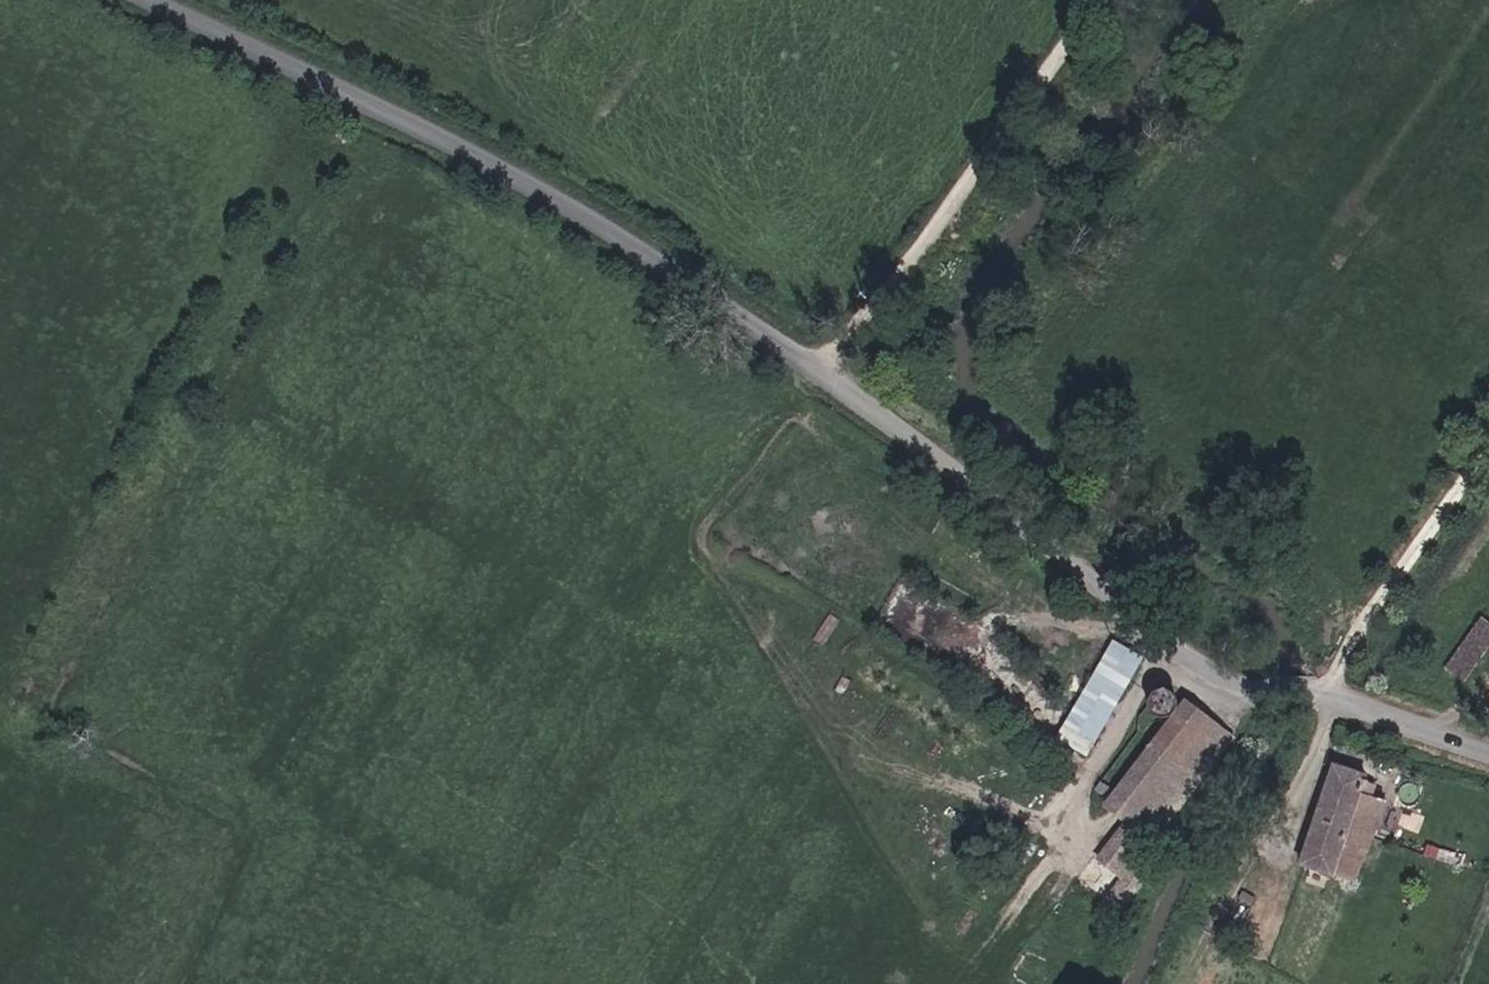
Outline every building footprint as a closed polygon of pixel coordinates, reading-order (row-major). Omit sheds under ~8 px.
[(1447,667),(1469,681),(1488,652),(1488,616),(1484,613),(1447,667)] [(1059,737),(1093,754),(1146,653),(1113,636),(1059,737)] [(1159,717),(1166,711),(1167,701),(1161,693),(1151,691),(1141,694),(1137,702),(1139,710),(1148,717),(1159,717)] [(1136,864),(1229,739),(1180,702),(1105,803),(1127,819),(1102,852),(1093,846),(1084,856),(1116,880),(1101,900),(1117,910),(1146,873),(1136,864)] [(1301,871),(1364,891),(1385,814),(1366,807),(1370,795),(1359,790),(1361,783),(1330,773),(1301,871)]
